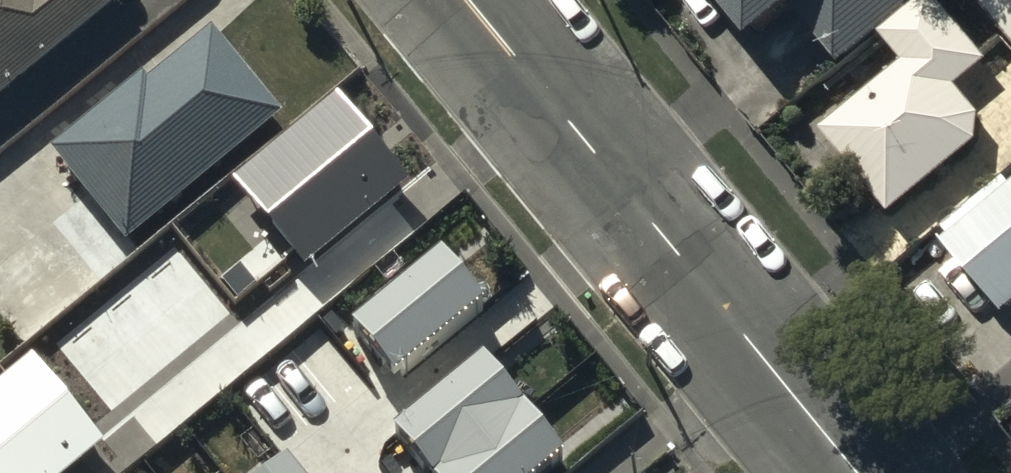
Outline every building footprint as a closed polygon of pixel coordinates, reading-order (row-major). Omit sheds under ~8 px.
[(114,0),(0,0),(0,94),(114,0)] [(757,24),(787,0),(737,0),(757,24)] [(843,54),(911,0),(799,0),(843,54)] [(944,0),(912,0),(879,27),(905,58),(824,125),(892,208),(980,135),(981,104),(959,78),(989,53),(944,0)] [(1010,30),(1010,0),(985,0),(1010,30)] [(148,76),(142,69),(50,144),(125,235),(279,109),(210,25),(148,76)] [(307,146),(150,274),(227,368),(390,234),(345,179),(339,184),(307,146)] [(1009,173),(943,227),(1006,305),(1010,301),(1010,176),(1009,173)] [(118,326),(92,293),(0,368),(0,371),(25,401),(118,326)] [(357,433),(311,380),(202,472),(408,472),(411,471),(370,422),(357,433)] [(434,464),(442,472),(546,472),(496,413),(434,464)]
